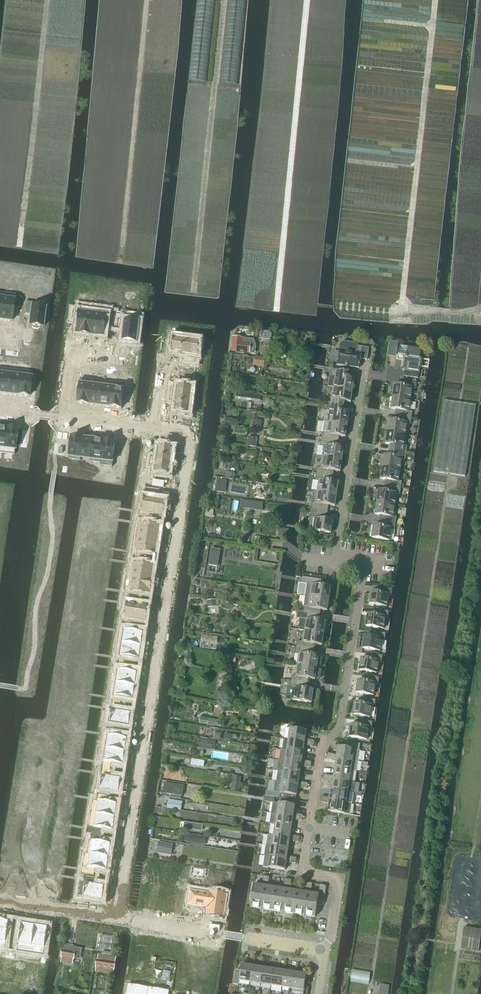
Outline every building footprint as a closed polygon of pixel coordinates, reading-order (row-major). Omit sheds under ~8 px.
[(0,301),(0,321),(11,322),(12,313),(13,309),(13,308),(19,309),(21,298),(14,297),(15,295),(1,294),(0,301)] [(25,302),(23,315),(29,315),(30,316),(29,319),(28,327),(31,327),(33,329),(37,330),(40,328),(42,328),(45,306),(32,304),(32,303),(25,302)] [(74,311),(73,319),(79,320),(79,322),(78,325),(77,334),(80,335),(91,336),(94,310),(81,308),(80,312),(74,311)] [(94,310),(91,336),(105,338),(106,329),(106,325),(106,324),(113,325),(114,314),(108,313),(108,311),(94,310)] [(119,320),(117,330),(123,330),(124,331),(124,334),(123,341),(126,342),(127,344),(132,345),(134,343),(137,343),(140,319),(126,317),(125,321),(119,320)] [(233,338),(231,352),(250,354),(251,345),(242,344),(243,339),(233,338)] [(172,344),(172,349),(173,351),(173,354),(180,355),(184,355),(184,356),(183,362),(195,363),(196,357),(198,357),(199,343),(175,340),(174,343),(172,344)] [(340,350),(338,365),(360,368),(361,359),(367,360),(369,348),(359,347),(360,344),(345,342),(342,343),(341,351),(340,350)] [(400,348),(399,357),(404,358),(402,370),(404,370),(404,376),(412,378),(417,378),(418,378),(419,372),(420,365),(421,365),(422,360),(419,359),(421,351),(413,350),(413,348),(409,348),(409,349),(400,348)] [(254,357),(254,365),(264,366),(265,359),(254,357)] [(1,394),(6,395),(9,370),(0,369),(0,394),(1,394)] [(9,370),(6,395),(12,396),(17,396),(20,372),(9,370)] [(331,375),(329,387),(333,387),(333,388),(353,391),(354,379),(345,378),(346,372),(333,370),(332,375),(331,375)] [(20,372),(17,396),(23,397),(28,398),(31,373),(20,372)] [(80,385),(78,404),(83,405),(89,405),(92,381),(81,379),(80,381),(80,385)] [(92,381),(89,405),(94,406),(99,407),(102,387),(92,386),(92,381)] [(229,385),(234,391),(239,387),(233,381),(229,385)] [(394,390),(393,397),(410,400),(412,389),(415,389),(416,383),(412,382),(400,381),(399,386),(394,385),(393,390),(394,390)] [(102,387),(99,407),(105,407),(110,408),(113,383),(112,388),(102,387)] [(113,383),(110,408),(116,409),(121,409),(124,385),(113,383)] [(171,388),(170,400),(176,401),(175,412),(178,412),(180,414),(184,415),(186,413),(189,414),(192,389),(178,387),(178,388),(171,388)] [(328,399),(327,405),(341,407),(342,401),(351,403),(353,391),(333,388),(332,399),(328,399)] [(253,394),(252,402),(260,403),(261,395),(253,394)] [(391,403),(390,409),(398,410),(397,416),(411,418),(412,412),(409,412),(410,400),(393,397),(392,404),(391,403)] [(444,400),(433,472),(458,476),(465,477),(476,405),(444,400)] [(324,422),(347,426),(349,414),(340,413),(341,407),(327,405),(326,411),(325,422),(324,422)] [(389,425),(388,432),(405,435),(407,424),(410,424),(411,418),(397,416),(396,422),(389,421),(388,425),(389,425)] [(262,421),(253,420),(252,429),(261,430),(262,421)] [(323,433),(322,439),(336,442),(336,436),(346,437),(347,426),(324,422),(323,433)] [(6,429),(3,454),(14,455),(17,430),(11,430),(6,429)] [(386,439),(385,444),(393,445),(392,451),(406,453),(407,447),(404,447),(405,435),(388,432),(387,439),(386,439)] [(72,437),(69,459),(80,461),(83,439),(77,438),(72,437)] [(249,438),(247,446),(255,447),(256,439),(249,438)] [(83,439),(80,461),(81,461),(81,459),(90,460),(90,462),(91,462),(94,440),(88,439),(83,439)] [(322,439),(321,445),(324,446),(322,457),(342,460),(344,448),(335,447),(336,442),(322,439)] [(94,440),(91,462),(101,463),(101,466),(104,441),(99,441),(94,440)] [(104,441),(101,466),(112,467),(115,443),(110,442),(104,441)] [(151,458),(149,467),(156,468),(155,472),(169,474),(173,450),(170,449),(168,447),(164,447),(162,448),(159,448),(158,455),(157,459),(156,458),(151,458)] [(384,461),(383,468),(400,470),(402,459),(405,459),(406,453),(392,451),(392,457),(384,456),(383,461),(384,461)] [(317,468),(316,474),(330,476),(331,470),(341,472),(342,460),(322,457),(321,468),(317,468)] [(381,474),(380,479),(388,480),(387,486),(400,488),(401,482),(399,482),(400,470),(383,468),(382,474),(381,474)] [(316,474),(315,480),(318,481),(317,491),(337,495),(338,483),(329,482),(330,476),(316,474)] [(217,479),(215,491),(224,492),(226,480),(217,479)] [(378,491),(377,495),(378,496),(377,503),(395,505),(396,494),(400,495),(400,488),(387,486),(386,493),(378,491)] [(312,502),(311,509),(325,511),(326,505),(335,506),(337,495),(317,491),(315,503),(312,502)] [(146,493),(143,513),(163,516),(165,503),(155,501),(156,494),(146,493)] [(375,510),(375,514),(383,515),(382,521),(396,523),(396,517),(393,517),(395,505),(377,503),(376,510),(375,510)] [(330,534),(332,522),(325,521),(326,518),(324,517),(324,512),(310,509),(307,531),(330,534)] [(139,518),(136,538),(158,541),(160,528),(146,526),(147,519),(139,518)] [(373,526),(372,531),(373,532),(372,538),(390,541),(391,530),(395,530),(396,523),(382,521),(381,527),(373,526)] [(136,538),(133,558),(141,559),(142,553),(156,555),(158,541),(136,538)] [(211,549),(208,565),(218,567),(221,550),(211,549)] [(133,558),(130,578),(152,581),(154,568),(140,566),(141,559),(133,558)] [(130,578),(127,598),(129,598),(135,599),(136,593),(150,595),(152,581),(130,578)] [(310,585),(308,596),(328,599),(329,588),(315,586),(315,580),(302,578),(301,584),(310,585)] [(369,605),(386,607),(387,607),(388,596),(390,596),(391,590),(376,588),(375,594),(369,593),(369,598),(369,605)] [(307,608),(304,608),(303,614),(317,616),(318,611),(326,612),(328,599),(308,596),(307,608)] [(129,598),(126,619),(146,622),(146,619),(148,617),(149,613),(147,611),(148,608),(138,606),(139,600),(135,599),(129,598)] [(365,627),(383,629),(385,618),(387,618),(388,612),(373,610),(372,616),(365,615),(365,620),(366,620),(365,627)] [(298,613),(297,619),(300,619),(298,630),(304,631),(304,632),(323,634),(323,633),(324,633),(325,625),(324,625),(324,623),(316,622),(317,616),(303,614),(298,613)] [(123,624),(120,644),(142,647),(144,633),(130,631),(131,625),(123,624)] [(296,642),(295,647),(310,650),(311,644),(321,646),(321,644),(322,644),(324,636),(323,636),(323,634),(304,632),(302,643),(296,642)] [(363,642),(362,649),(380,652),(382,640),(385,640),(386,634),(370,632),(369,638),(363,637),(363,642)] [(202,636),(200,649),(216,651),(218,638),(202,636)] [(120,644),(117,664),(125,665),(126,658),(140,660),(142,647),(120,644)] [(299,655),(297,666),(316,669),(317,657),(309,656),(310,650),(295,647),(294,654),(299,655)] [(236,657),(220,654),(219,660),(235,663),(236,657)] [(359,671),(377,674),(378,662),(381,663),(382,657),(366,655),(365,660),(359,659),(358,664),(360,664),(359,671)] [(117,664),(114,684),(136,687),(138,673),(124,671),(125,665),(117,664)] [(292,677),(291,682),(305,684),(306,679),(314,681),(316,669),(297,666),(295,677),(292,677)] [(375,684),(376,685),(377,685),(378,679),(363,677),(362,683),(356,682),(356,686),(357,687),(356,694),(374,696),(375,684)] [(312,692),(304,691),(305,684),(291,682),(290,688),(288,688),(286,700),(311,703),(312,692)] [(114,684),(111,704),(113,704),(118,705),(119,698),(134,701),(136,687),(114,684)] [(214,699),(221,700),(222,692),(215,691),(214,699)] [(372,707),(373,707),(374,707),(375,701),(360,699),(359,705),(353,704),(352,709),(353,709),(352,716),(370,718),(372,707)] [(113,704),(110,725),(130,728),(130,725),(132,723),(133,719),(131,716),(132,714),(121,712),(122,705),(118,705),(113,704)] [(208,725),(208,726),(217,727),(218,720),(201,718),(200,724),(208,725)] [(368,729),(370,729),(371,729),(372,723),(356,721),(356,727),(350,726),(349,731),(350,731),(349,737),(366,740),(368,729)] [(107,729),(104,749),(126,753),(128,739),(114,737),(115,730),(107,729)] [(290,730),(288,740),(284,739),(284,740),(304,743),(304,746),(309,747),(310,741),(304,740),(306,732),(290,730)] [(200,748),(204,749),(214,751),(216,741),(201,738),(200,748)] [(280,750),(303,753),(304,746),(304,743),(284,740),(282,750),(280,750)] [(337,756),(332,755),(331,761),(336,762),(336,759),(359,762),(361,751),(358,751),(359,745),(346,743),(345,749),(338,748),(337,756)] [(203,756),(204,749),(200,748),(192,747),(192,748),(187,747),(186,753),(203,756)] [(104,749),(101,769),(103,770),(108,770),(109,764),(124,766),(126,753),(104,749)] [(280,750),(279,761),(301,764),(301,767),(305,768),(306,762),(301,761),(303,753),(280,750)] [(190,766),(204,768),(205,760),(191,758),(190,766)] [(336,759),(336,762),(335,769),(351,772),(351,771),(357,772),(359,762),(336,759)] [(279,761),(277,771),(299,775),(301,767),(301,764),(279,761)] [(329,776),(328,782),(332,783),(333,780),(355,784),(355,783),(349,782),(351,772),(335,769),(333,777),(329,776)] [(103,770),(100,790),(120,793),(120,790),(122,789),(123,784),(121,782),(122,779),(111,778),(112,771),(108,770),(103,770)] [(277,771),(276,782),(298,785),(297,789),(302,789),(303,783),(298,783),(299,775),(277,771)] [(239,792),(242,777),(234,776),(232,783),(230,791),(239,792)] [(332,783),(331,791),(354,794),(355,784),(333,780),(332,783)] [(274,793),(280,794),(279,799),(295,802),(296,797),(297,789),(298,785),(276,782),(274,793)] [(179,785),(164,783),(163,794),(178,796),(179,785)] [(325,798),(324,804),(329,804),(330,801),(352,805),(354,794),(331,791),(330,798),(325,798)] [(97,795),(94,815),(116,818),(118,805),(103,802),(104,796),(97,795)] [(328,812),(344,815),(350,816),(352,805),(330,801),(329,804),(328,812)] [(273,803),(271,814),(293,817),(292,821),(297,821),(298,815),(293,815),(295,807),(273,803)] [(269,824),(275,825),(291,828),(292,821),(293,817),(271,814),(269,824)] [(94,815),(91,835),(98,836),(99,829),(114,832),(116,818),(94,815)] [(275,825),(274,836),(268,835),(290,839),(289,842),(294,843),(295,837),(290,836),(291,828),(275,825)] [(91,835),(88,855),(109,858),(112,845),(97,842),(98,836),(91,835)] [(192,835),(191,844),(199,845),(201,836),(192,835)] [(268,835),(266,846),(288,849),(289,842),(290,839),(268,835)] [(156,853),(171,856),(174,845),(159,842),(156,853)] [(266,846),(264,857),(287,860),(286,863),(290,864),(292,858),(287,857),(288,849),(266,846)] [(88,855),(85,875),(92,876),(93,869),(107,872),(109,858),(88,855)] [(263,867),(269,868),(269,869),(285,871),(286,863),(287,860),(264,857),(263,867)] [(194,868),(193,875),(203,876),(204,870),(194,868)] [(86,877),(83,898),(103,901),(103,898),(106,896),(106,892),(105,889),(105,887),(95,885),(96,879),(86,877)] [(168,879),(163,911),(177,913),(178,908),(184,909),(189,882),(181,881),(180,889),(167,887),(168,879)] [(250,908),(261,910),(264,887),(253,886),(250,908)] [(307,894),(304,916),(315,918),(317,906),(322,907),(324,905),(326,888),(325,887),(320,886),(318,895),(307,894)] [(264,887),(261,910),(272,912),(275,889),(264,887)] [(275,889),(272,912),(283,913),(286,891),(275,889)] [(191,891),(189,905),(204,907),(204,906),(208,907),(207,915),(223,918),(227,895),(210,893),(210,894),(191,891)] [(286,891),(283,913),(293,915),(297,892),(286,891)] [(297,892),(293,915),(304,916),(307,894),(297,892)] [(6,944),(9,922),(0,920),(0,943),(6,944)] [(21,924),(18,945),(32,948),(35,926),(21,924)] [(35,926),(32,948),(45,950),(48,928),(45,927),(46,925),(38,924),(37,926),(35,926)] [(464,929),(461,949),(479,952),(480,936),(480,931),(464,929)] [(63,950),(62,957),(73,959),(74,959),(75,952),(63,950)] [(96,972),(113,975),(114,970),(115,970),(116,962),(115,962),(116,958),(98,955),(98,960),(97,959),(95,968),(96,968),(96,972)] [(239,984),(240,982),(250,984),(253,967),(241,966),(241,972),(237,971),(235,973),(233,985),(237,986),(239,984)] [(253,967),(250,984),(261,985),(263,969),(253,967)] [(263,969),(261,985),(272,987),(274,971),(263,969)] [(272,987),(282,988),(285,972),(274,971),(272,987)] [(285,972),(282,988),(293,990),(295,974),(285,972)] [(295,974),(293,990),(304,991),(306,975),(295,974)] [(390,986),(381,984),(379,993),(389,993),(390,986)] [(169,992),(128,985),(127,993),(168,993),(169,992)]
